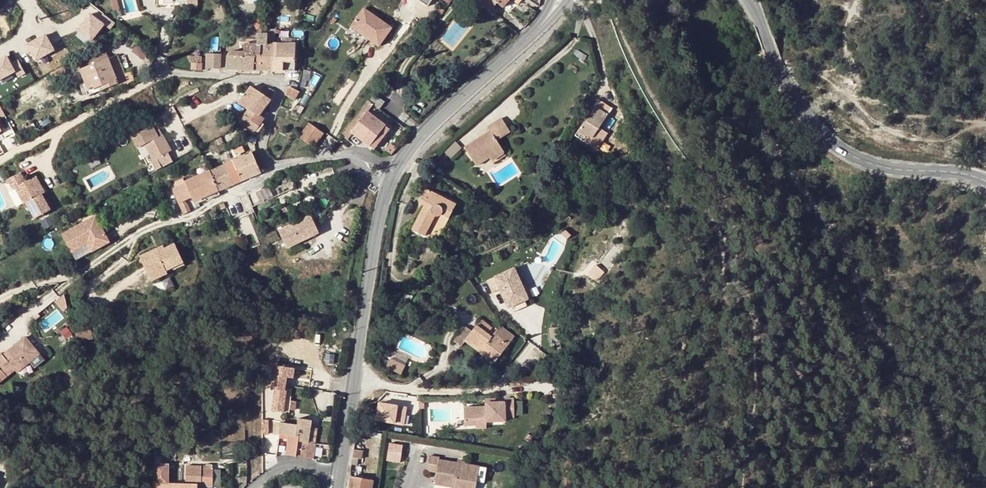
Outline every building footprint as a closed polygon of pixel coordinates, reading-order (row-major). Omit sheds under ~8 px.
[(494,0),(485,0),(482,3),(491,10),(497,3),(494,0)] [(364,8),(351,27),(367,38),(379,46),(392,28),(364,8)] [(351,27),(346,35),(361,46),(367,38),(351,27)] [(38,64),(57,53),(46,33),(27,44),(38,64)] [(257,41),(257,69),(267,69),(267,43),(268,36),(257,35),(257,41)] [(244,43),(244,52),(244,69),(257,69),(257,41),(247,41),(247,43),(244,43)] [(295,44),(273,43),(272,70),(294,71),(295,44)] [(227,69),(244,69),(244,52),(229,51),(229,55),(227,55),(227,69)] [(221,54),(207,54),(207,68),(221,68),(221,54)] [(19,58),(11,61),(8,55),(0,59),(0,84),(26,71),(19,58)] [(118,56),(108,60),(118,83),(103,89),(106,97),(136,88),(133,78),(127,80),(118,56)] [(108,60),(80,70),(89,90),(102,85),(103,89),(118,83),(108,60)] [(102,85),(89,90),(90,94),(103,89),(102,85)] [(260,92),(251,86),(239,104),(248,110),(245,115),(251,120),(255,114),(259,118),(260,115),(271,99),(265,95),(267,91),(263,88),(260,92)] [(290,87),(285,95),(292,99),(294,100),(299,93),(290,87)] [(269,88),(267,91),(265,95),(271,99),(274,91),(269,88)] [(385,102),(375,95),(374,94),(369,101),(373,104),(380,109),(385,102)] [(9,119),(0,101),(0,123),(9,119)] [(373,104),(369,101),(346,130),(342,136),(346,139),(351,132),(375,150),(385,136),(382,134),(388,127),(368,112),(373,104)] [(611,112),(598,103),(575,138),(588,147),(611,112)] [(251,120),(245,115),(239,124),(254,134),(264,118),(260,115),(259,118),(255,114),(251,120)] [(278,115),(273,123),(272,126),(277,128),(281,120),(283,121),(285,118),(278,115)] [(500,121),(494,125),(502,138),(508,134),(500,121)] [(33,123),(26,127),(28,132),(35,128),(33,123)] [(323,134),(310,123),(300,137),(314,146),(323,134)] [(475,167),(488,159),(501,151),(496,143),(502,138),(494,125),(487,129),(489,134),(480,139),(481,142),(478,144),(476,142),(464,150),(475,167)] [(152,127),(132,138),(139,149),(146,145),(159,137),(156,132),(152,127)] [(154,160),(151,162),(156,171),(173,161),(168,153),(171,151),(162,135),(159,137),(146,145),(154,160)] [(255,142),(257,139),(250,135),(242,139),(255,145),(255,142)] [(237,147),(232,149),(236,158),(241,156),(237,147)] [(232,149),(228,151),(241,181),(261,173),(251,152),(241,156),(236,158),(232,149)] [(95,150),(84,156),(89,165),(100,160),(95,150)] [(241,181),(228,151),(221,155),(225,164),(234,185),(241,181)] [(502,154),(501,151),(488,159),(490,162),(502,154)] [(225,164),(210,171),(219,191),(234,185),(225,164)] [(179,203),(185,201),(192,198),(194,203),(219,191),(210,171),(185,182),(186,184),(174,190),(179,203)] [(21,173),(9,179),(15,189),(16,188),(25,204),(27,203),(36,219),(51,211),(42,195),(45,193),(36,177),(26,182),(21,173)] [(272,183),(247,195),(252,206),(277,195),(272,183)] [(455,210),(428,189),(419,201),(424,205),(408,227),(430,244),(455,210)] [(179,203),(184,214),(190,211),(185,201),(179,203)] [(232,202),(225,205),(231,220),(239,216),(232,202)] [(89,219),(56,238),(70,264),(104,246),(89,219)] [(314,221),(282,236),(291,253),(322,238),(314,221)] [(473,240),(465,234),(460,242),(467,248),(473,240)] [(156,249),(139,257),(147,274),(163,267),(165,272),(183,263),(174,244),(164,249),(157,252),(156,249)] [(151,281),(184,266),(183,263),(165,272),(163,267),(147,274),(151,281)] [(515,268),(486,282),(492,294),(498,291),(504,303),(507,301),(510,308),(510,307),(524,301),(527,300),(518,279),(520,278),(515,268)] [(524,301),(510,307),(513,313),(526,307),(524,301)] [(228,318),(216,315),(210,315),(209,323),(216,324),(227,326),(228,318)] [(506,330),(500,326),(495,333),(491,330),(493,327),(482,319),(473,331),(465,326),(455,341),(461,346),(465,342),(481,353),(484,348),(499,358),(515,336),(506,330)] [(14,365),(16,367),(38,347),(23,331),(1,350),(0,349),(0,376),(14,365)] [(484,348),(481,353),(495,363),(499,358),(484,348)] [(290,389),(276,387),(272,409),(286,411),(290,389)] [(407,422),(408,403),(379,401),(378,420),(407,422)] [(463,407),(464,426),(476,426),(476,419),(485,419),(486,422),(505,422),(504,403),(485,403),(486,407),(463,407)] [(298,418),(297,425),(310,427),(311,421),(298,418)] [(308,443),(310,427),(297,425),(281,422),(279,434),(288,436),(298,437),(298,442),(308,443)] [(317,428),(310,427),(308,443),(315,444),(317,428)] [(298,437),(288,436),(286,455),(306,458),(308,443),(298,442),(298,437)] [(313,459),(315,444),(308,443),(306,458),(305,459),(310,459),(313,459)] [(365,450),(354,449),(353,457),(364,459),(365,450)] [(429,456),(426,471),(436,473),(434,485),(452,487),(453,487),(476,487),(479,468),(439,461),(440,458),(429,456)] [(185,485),(198,485),(198,487),(202,487),(202,486),(212,486),(213,467),(212,465),(205,464),(206,466),(186,465),(185,485)] [(198,485),(185,485),(168,484),(168,465),(162,465),(161,469),(155,468),(155,487),(198,487),(198,485)] [(353,466),(352,477),(364,479),(364,473),(361,473),(362,468),(353,466)] [(364,479),(352,477),(350,487),(370,487),(371,480),(364,479)]
